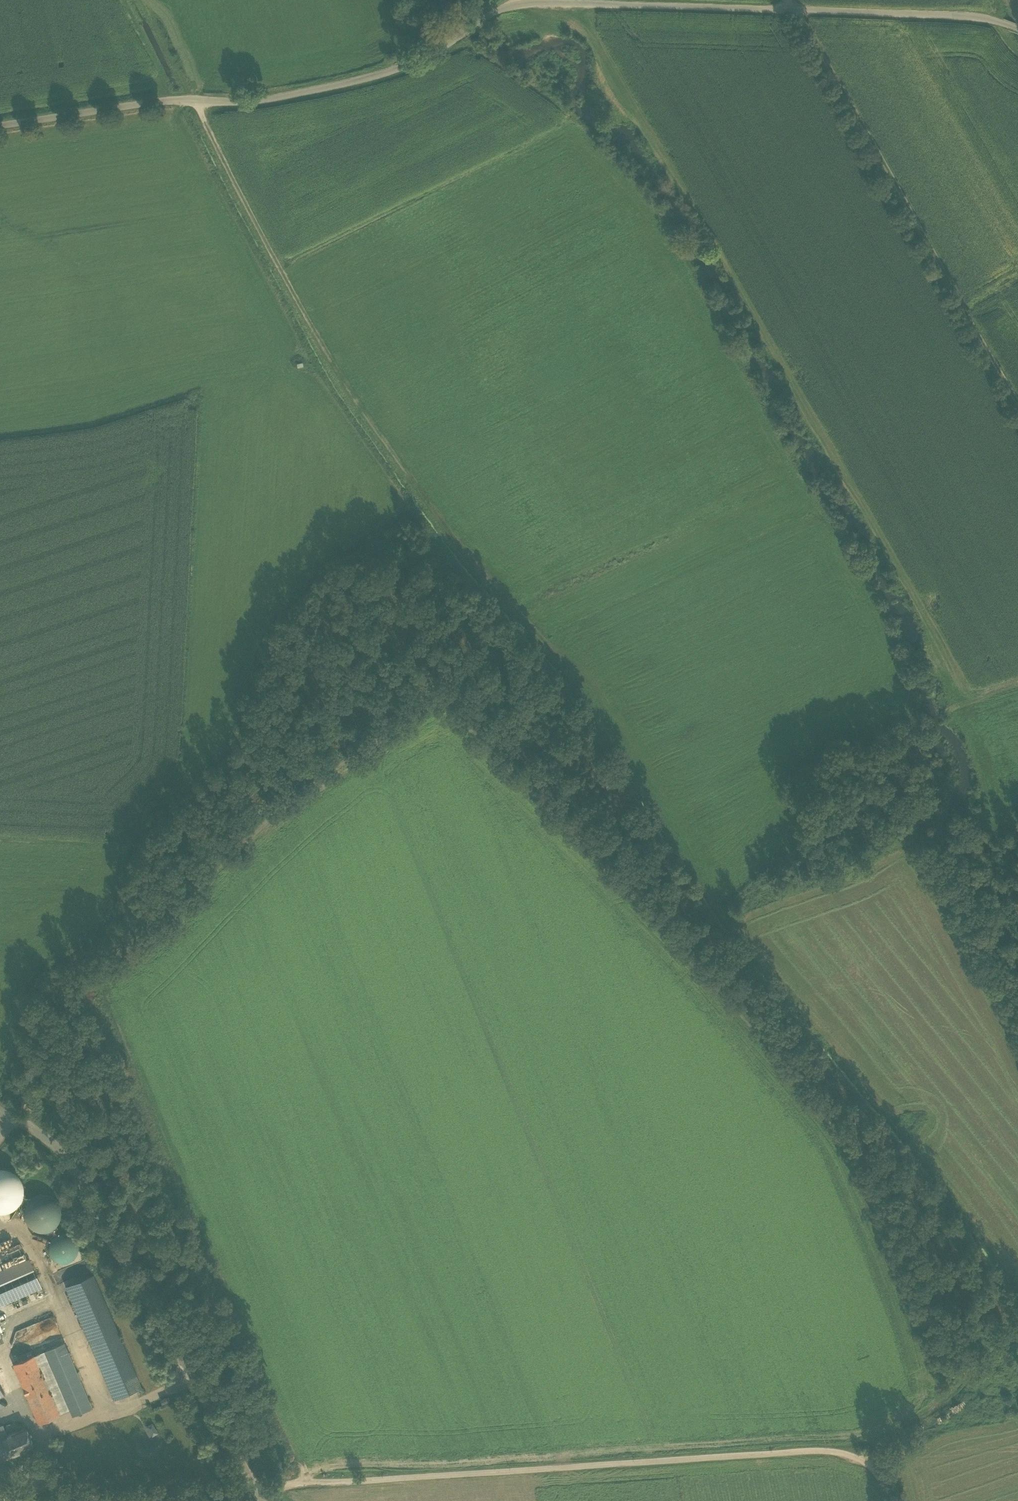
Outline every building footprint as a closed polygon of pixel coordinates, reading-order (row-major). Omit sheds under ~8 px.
[(24,1188),(22,1180),(17,1172),(10,1168),(1,1166),(0,1166),(0,1211),(2,1211),(11,1209),(18,1204),(22,1197),(24,1188)] [(61,1219),(62,1212),(61,1204),(56,1198),(50,1194),(43,1193),(36,1195),(30,1199),(26,1205),(25,1212),(26,1219),(30,1225),(36,1229),(44,1231),(51,1229),(57,1225),(61,1219)] [(78,1252),(79,1246),(77,1241),(74,1236),(70,1233),(64,1232),(58,1233),(54,1236),(51,1241),(50,1247),(51,1252),(54,1257),(59,1260),(64,1261),(70,1260),(75,1257),(78,1252)] [(13,1240),(2,1245),(4,1249),(15,1244),(13,1240)] [(20,1243),(3,1250),(5,1254),(22,1247),(20,1243)] [(86,1258),(60,1270),(67,1287),(93,1276),(86,1258)] [(0,1273),(0,1304),(41,1286),(29,1260),(0,1273)] [(141,1387),(93,1276),(67,1287),(114,1399),(141,1387)] [(92,1408),(64,1342),(45,1350),(70,1410),(73,1416),(92,1408)] [(70,1410),(46,1351),(34,1355),(59,1414),(70,1410)] [(34,1355),(14,1364),(39,1423),(59,1414),(34,1355)] [(26,1427),(4,1437),(12,1456),(34,1446),(26,1427)] [(12,1456),(4,1437),(0,1438),(0,1461),(12,1456)]
